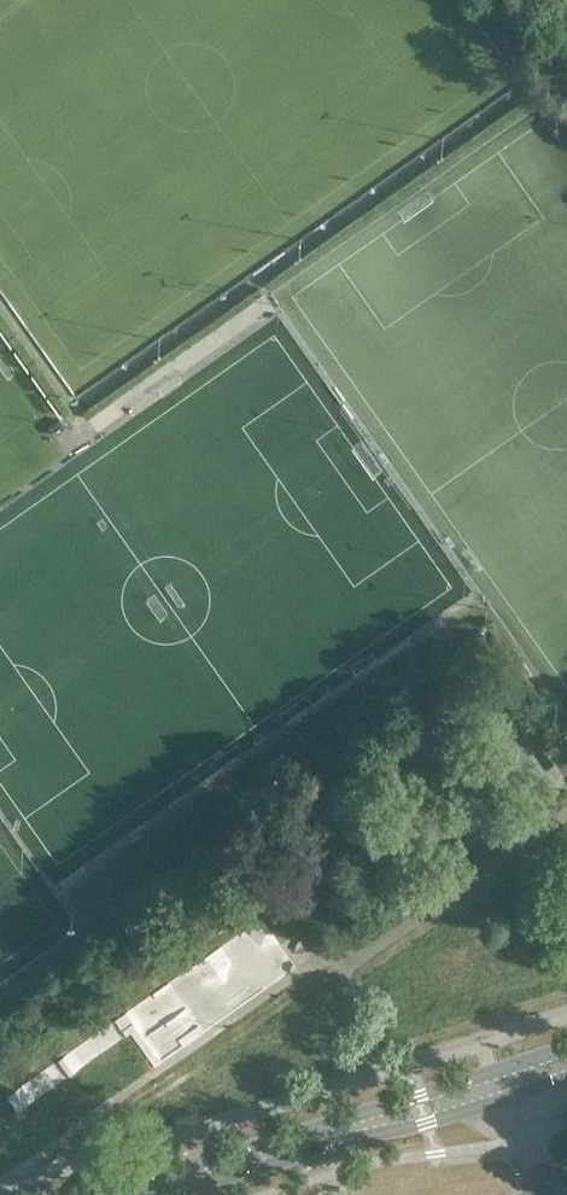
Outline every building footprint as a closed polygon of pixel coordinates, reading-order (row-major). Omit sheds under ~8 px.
[(550,752),(563,772),(566,769),(566,740),(550,752)]
